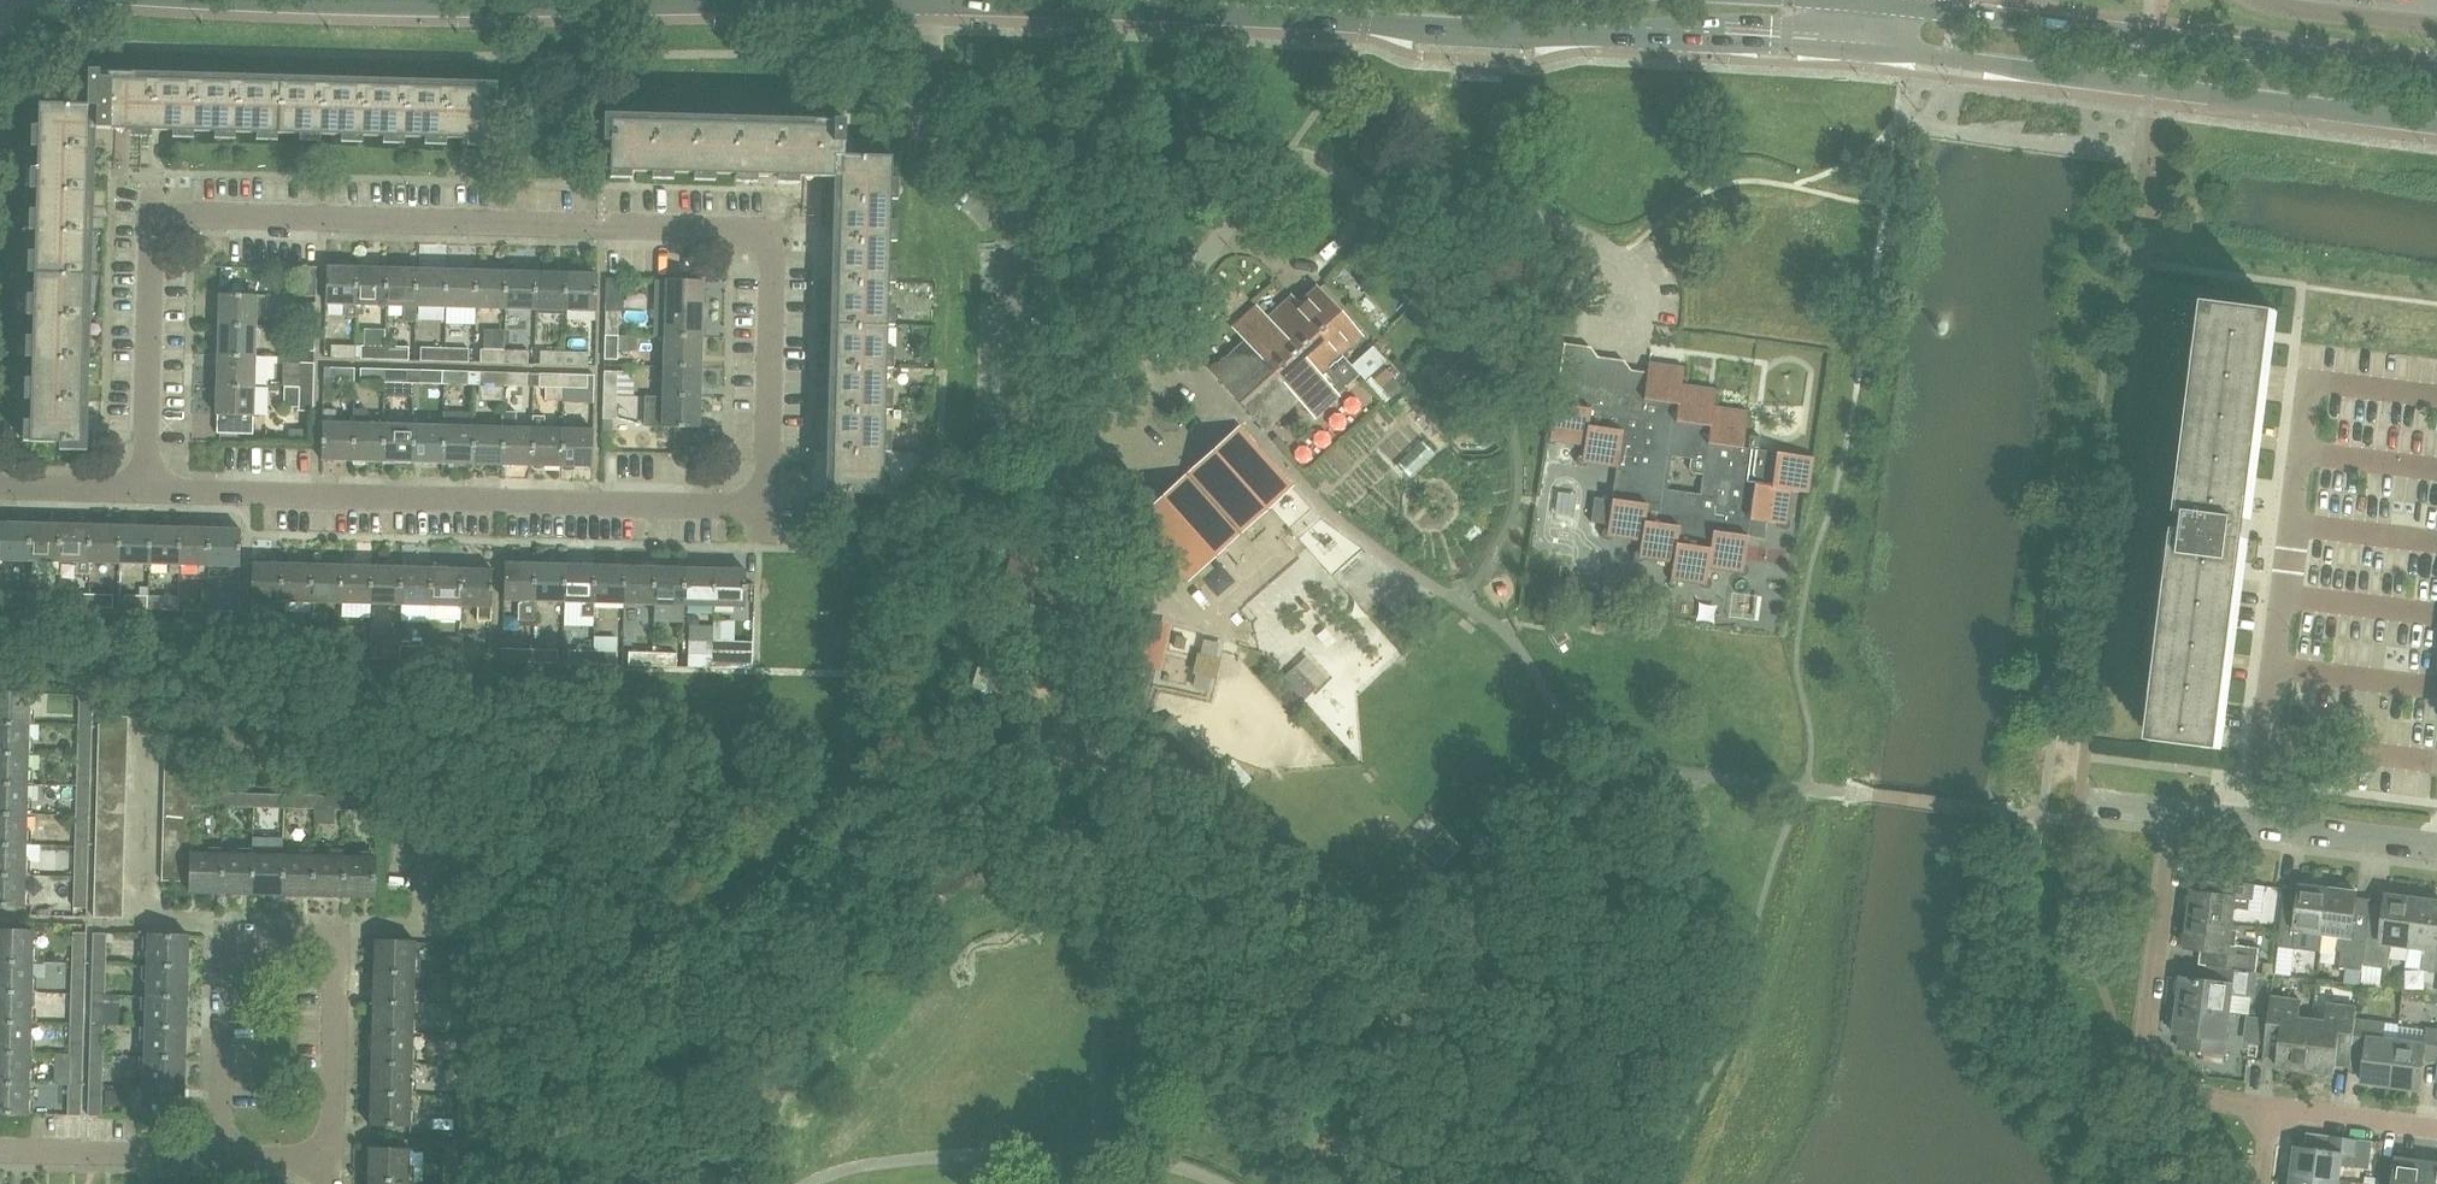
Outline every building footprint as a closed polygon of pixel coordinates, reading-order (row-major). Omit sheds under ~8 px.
[(32,411),(31,442),(32,442),(60,443),(80,443),(81,443),(90,443),(91,412),(91,404),(92,374),(92,367),(93,337),(93,329),(94,279),(95,272),(95,244),(96,236),(96,209),(97,201),(98,167),(98,165),(99,125),(142,126),(156,127),(192,128),(198,128),(226,129),(234,129),(262,130),(270,130),(298,131),(306,131),(335,132),(342,132),(371,133),(378,133),(407,134),(414,134),(443,135),(457,135),(468,136),(490,136),(491,86),(491,78),(101,67),(89,67),(88,102),(40,101),(39,143),(39,165),(38,196),(37,203),(37,229),(37,237),(36,263),(36,270),(35,296),(35,304),(34,335),(33,343),(33,371),(32,378),(32,404),(32,411)] [(846,118),(833,118),(604,112),(604,139),(611,139),(610,169),(832,176),(825,499),(853,500),(853,494),(883,494),(893,155),(845,153),(846,118)] [(317,265),(300,265),(300,294),(316,294),(317,265)] [(356,316),(356,303),(357,266),(327,265),(326,302),(344,303),(344,315),(356,316)] [(356,303),(386,304),(387,267),(357,266),(356,303)] [(415,321),(416,305),(417,267),(387,267),(386,304),(403,304),(403,321),(415,321)] [(417,267),(416,305),(446,306),(447,268),(417,267)] [(446,306),(476,306),(477,269),(447,268),(446,306)] [(506,307),(507,270),(477,269),(476,306),(506,307)] [(506,307),(535,308),(536,271),(507,270),(506,307)] [(535,308),(565,309),(567,272),(536,271),(535,308)] [(565,309),(596,310),(597,272),(567,272),(565,309)] [(665,336),(702,337),(704,280),(667,279),(667,280),(655,280),(654,336),(665,336)] [(1360,336),(1316,288),(1299,303),(1292,296),(1289,299),(1339,355),(1341,354),(1360,336)] [(219,292),(218,323),(255,324),(256,293),(219,292)] [(1341,354),(1339,355),(1289,299),(1268,318),(1258,306),(1234,328),(1244,340),(1211,370),(1264,428),(1297,398),(1314,417),(1360,374),(1341,354)] [(302,301),(302,325),(315,325),(316,301),(302,301)] [(2211,301),(2184,512),(2190,513),(2188,529),(2162,526),(2146,655),(2166,657),(2156,740),(2222,748),(2247,562),(2250,538),(2257,481),(2278,309),(2211,301)] [(606,331),(619,331),(619,311),(606,310),(606,331)] [(255,354),(255,324),(218,323),(217,353),(255,354)] [(315,325),(302,325),(301,349),(314,349),(315,325)] [(618,359),(619,331),(606,331),(605,359),(618,359)] [(702,337),(665,336),(664,366),(701,367),(702,337)] [(331,355),(355,355),(356,343),(332,342),(331,355)] [(385,356),(386,342),(361,342),(361,356),(385,356)] [(410,343),(386,342),(385,356),(410,357),(410,343)] [(1636,561),(1638,561),(1640,561),(1641,561),(1643,560),(1644,558),(1645,556),(1674,560),(1671,577),(1700,581),(1700,583),(1701,584),(1702,586),(1703,587),(1705,588),(1707,588),(1709,587),(1710,586),(1711,584),(1712,583),(1712,581),(1711,579),(1710,577),(1709,576),(1707,576),(1708,565),(1738,569),(1738,571),(1739,573),(1740,575),(1741,576),(1743,576),(1745,576),(1747,576),(1748,575),(1749,573),(1750,571),(1750,569),(1749,568),(1748,566),(1747,565),(1745,564),(1749,537),(1763,539),(1765,521),(1780,523),(1780,525),(1780,527),(1782,528),(1783,529),(1785,530),(1787,530),(1789,529),(1790,528),(1791,527),(1792,525),(1792,523),(1791,521),(1790,520),(1788,519),(1787,518),(1791,490),(1808,493),(1814,455),(1757,447),(1758,444),(1757,444),(1748,443),(1748,446),(1744,445),(1749,413),(1714,408),(1716,390),(1682,385),(1685,368),(1650,363),(1650,362),(1649,361),(1646,381),(1630,379),(1631,370),(1624,360),(1598,356),(1591,346),(1564,342),(1551,432),(1549,432),(1548,432),(1546,433),(1545,435),(1544,437),(1544,439),(1545,440),(1546,442),(1548,443),(1549,444),(1551,444),(1553,443),(1555,442),(1556,440),(1556,438),(1584,442),(1583,452),(1581,452),(1579,452),(1577,453),(1576,455),(1576,457),(1576,458),(1576,460),(1577,462),(1579,463),(1581,463),(1583,464),(1584,463),(1586,462),(1587,460),(1617,464),(1613,498),(1596,495),(1592,519),(1609,522),(1608,528),(1607,528),(1605,529),(1604,530),(1602,531),(1602,533),(1602,535),(1602,537),(1604,538),(1605,539),(1607,540),(1609,540),(1611,539),(1612,538),(1613,537),(1614,535),(1641,539),(1640,550),(1638,550),(1636,550),(1634,551),(1633,553),(1633,554),(1633,556),(1633,558),(1634,560),(1636,561)] [(421,344),(421,357),(445,358),(445,345),(421,344)] [(445,358),(469,359),(469,345),(445,345),(445,358)] [(481,359),(505,360),(505,346),(481,346),(481,359)] [(529,347),(505,346),(505,360),(529,360),(529,347)] [(541,348),(540,361),(565,361),(565,348),(541,348)] [(565,361),(589,362),(589,349),(565,348),(565,361)] [(1471,350),(1469,353),(1440,380),(1450,390),(1480,360),(1471,350)] [(217,353),(216,383),(254,384),(255,354),(217,353)] [(314,386),(314,362),(301,362),(300,386),(314,386)] [(1383,364),(1371,375),(1382,387),(1394,376),(1383,364)] [(664,366),(663,396),(700,397),(701,367),(664,366)] [(355,368),(331,367),(331,381),(355,381),(355,368)] [(384,382),(385,368),(361,367),(360,381),(384,382)] [(415,369),(385,368),(384,382),(414,383),(415,369)] [(445,370),(415,369),(414,383),(444,384),(445,370)] [(475,371),(445,370),(444,384),(474,385),(475,371)] [(475,371),(474,385),(504,386),(504,372),(475,371)] [(634,372),(617,371),(605,371),(604,395),(617,395),(617,394),(634,395),(634,372)] [(534,373),(504,372),(504,386),(534,386),(534,373)] [(564,387),(565,374),(534,373),(534,386),(564,387)] [(588,374),(565,374),(564,387),(588,388),(588,374)] [(253,415),(254,384),(216,383),(216,414),(253,415)] [(300,409),(313,410),(314,386),(300,386),(300,409)] [(617,395),(604,395),(603,418),(616,419),(617,395)] [(663,427),(675,427),(699,428),(700,397),(663,396),(663,427)] [(352,460),(353,423),(337,422),(337,409),(323,408),(322,459),(352,460)] [(354,411),(353,423),(352,460),(382,461),(383,424),(365,423),(366,411),(354,411)] [(502,464),(532,465),(533,428),(517,428),(517,412),(504,411),(503,427),(502,464)] [(533,416),(533,428),(532,465),(562,466),(563,429),(545,429),(545,416),(533,416)] [(1457,423),(1456,442),(1485,444),(1486,425),(1480,424),(1480,421),(1463,420),(1462,423),(1457,423)] [(413,425),(383,424),(382,461),(412,462),(413,425)] [(442,463),(443,426),(413,425),(412,462),(442,463)] [(473,426),(443,426),(442,463),(472,463),(473,426)] [(503,427),(473,426),(472,463),(502,464),(503,427)] [(1189,579),(1208,562),(1240,533),(1292,486),(1239,427),(1136,519),(1189,579)] [(592,467),(592,452),(593,430),(563,429),(562,466),(592,467)] [(1422,442),(1397,466),(1409,479),(1435,454),(1422,442)] [(31,522),(0,521),(0,537),(0,558),(30,559),(31,522)] [(61,523),(31,522),(30,559),(60,559),(61,523)] [(60,559),(90,560),(91,524),(61,523),(60,559)] [(121,525),(91,524),(90,560),(120,561),(121,525)] [(120,561),(149,562),(151,526),(121,525),(120,561)] [(180,527),(151,526),(149,562),(179,563),(180,527)] [(179,563),(209,564),(210,528),(180,527),(179,563)] [(241,529),(210,528),(209,564),(240,565),(241,529)] [(252,599),(282,600),(283,563),(253,562),(252,599)] [(313,564),(283,563),(282,600),(312,601),(313,564)] [(534,621),(535,601),(536,564),(505,563),(504,600),(518,600),(518,621),(534,621)] [(313,564),(312,601),(342,602),(343,565),(313,564)] [(566,565),(536,564),(535,601),(565,602),(566,565)] [(373,566),(343,565),(342,602),(371,603),(373,566)] [(596,566),(578,565),(566,565),(565,602),(582,602),(582,614),(594,614),(595,603),(596,566)] [(371,603),(401,603),(402,567),(373,566),(371,603)] [(625,566),(596,566),(595,603),(624,603),(625,566)] [(654,604),(655,567),(625,566),(624,603),(654,604)] [(432,567),(402,567),(401,603),(431,604),(432,567)] [(462,568),(432,567),(431,604),(461,605),(462,568)] [(685,568),(655,567),(654,604),(684,605),(685,568)] [(462,568),(461,605),(479,606),(479,618),(491,618),(492,569),(462,568)] [(715,569),(685,568),(684,605),(714,606),(715,569)] [(745,570),(715,569),(714,606),(744,607),(745,570)] [(5,590),(5,603),(29,604),(29,591),(5,590)] [(53,592),(29,591),(29,604),(53,605),(53,592)] [(89,606),(89,594),(66,593),(65,605),(89,606)] [(113,594),(89,594),(89,606),(113,606),(113,594)] [(125,595),(125,607),(149,607),(149,595),(125,595)] [(149,595),(149,607),(173,608),(173,596),(149,595)] [(209,610),(185,610),(185,622),(208,623),(209,610)] [(233,611),(209,610),(208,623),(232,624),(233,611)] [(1160,670),(1169,627),(1135,620),(1126,663),(1160,670)] [(1560,644),(1571,636),(1565,627),(1554,635),(1560,644)] [(282,629),(257,628),(257,643),(281,643),(282,629)] [(306,629),(282,629),(281,643),(306,644),(306,629)] [(318,629),(317,644),(341,644),(341,630),(318,629)] [(365,630),(341,630),(341,644),(365,645),(365,630)] [(460,660),(489,661),(490,648),(478,647),(479,634),(461,633),(461,647),(460,660)] [(688,654),(688,667),(711,668),(712,655),(712,641),(688,640),(688,654)] [(752,669),(752,642),(712,641),(712,655),(711,668),(752,669)] [(400,658),(400,645),(376,644),(376,657),(400,658)] [(461,647),(436,646),(436,659),(460,660),(461,647)] [(517,648),(503,648),(503,661),(514,662),(533,662),(533,649),(517,648)] [(558,649),(533,649),(533,662),(558,663),(558,649)] [(594,650),(570,650),(569,663),(593,664),(594,650)] [(618,651),(594,650),(593,664),(617,665),(618,651)] [(653,652),(629,651),(628,665),(653,666),(653,652)] [(653,652),(653,666),(677,667),(677,653),(653,652)] [(1221,660),(1199,654),(1193,675),(1216,681),(1221,660)] [(1052,706),(1057,677),(1028,672),(1024,702),(1052,706)] [(29,722),(30,691),(0,690),(0,721),(29,722)] [(91,723),(92,693),(79,693),(78,723),(91,723)] [(99,715),(98,730),(127,731),(127,715),(99,715)] [(1186,770),(1204,753),(1171,718),(1153,736),(1186,770)] [(29,722),(0,721),(0,751),(29,752),(29,722)] [(90,754),(91,723),(78,723),(77,754),(90,754)] [(127,745),(127,731),(98,730),(98,745),(127,745)] [(126,760),(127,745),(98,745),(97,759),(126,760)] [(165,750),(165,765),(194,766),(194,750),(165,750)] [(28,783),(29,752),(0,751),(0,782),(28,783)] [(89,785),(90,754),(77,754),(76,784),(89,785)] [(97,759),(97,773),(126,774),(126,760),(97,759)] [(1251,781),(1232,762),(1205,788),(1224,808),(1251,781)] [(165,765),(164,779),(193,780),(194,766),(165,765)] [(125,788),(126,774),(97,773),(96,788),(125,788)] [(193,794),(193,792),(193,780),(164,779),(164,793),(193,794)] [(28,783),(0,782),(0,813),(27,813),(28,783)] [(76,784),(75,815),(88,815),(89,785),(76,784)] [(96,802),(125,803),(125,788),(96,788),(96,802)] [(193,792),(193,794),(193,805),(222,806),(223,793),(193,792)] [(164,793),(163,807),(192,808),(193,805),(193,794),(164,793)] [(223,793),(222,806),(253,807),(253,794),(223,793)] [(274,794),(273,807),(283,807),(284,795),(274,794)] [(284,795),(283,807),(304,808),(304,795),(284,795)] [(314,808),(345,809),(345,796),(314,795),(314,808)] [(125,817),(125,803),(96,802),(96,816),(125,817)] [(192,822),(192,808),(163,807),(163,821),(192,822)] [(26,844),(27,813),(0,813),(0,843),(26,844)] [(87,846),(88,815),(75,815),(74,845),(87,846)] [(124,831),(125,817),(96,816),(95,831),(124,831)] [(163,821),(163,837),(192,838),(192,822),(163,821)] [(124,846),(124,831),(95,831),(95,845),(124,846)] [(1425,853),(1441,869),(1463,848),(1447,831),(1425,853)] [(191,851),(192,838),(163,837),(162,851),(191,851)] [(26,844),(0,843),(0,874),(25,874),(26,844)] [(87,876),(87,846),(74,845),(73,876),(87,876)] [(94,859),(123,860),(124,846),(95,845),(94,859)] [(191,866),(191,851),(162,851),(162,865),(191,866)] [(190,893),(220,894),(221,852),(191,851),(191,866),(191,881),(190,893)] [(220,894),(250,895),(251,853),(221,852),(220,894)] [(281,895),(282,853),(251,853),(250,895),(281,895)] [(281,895),(311,896),(313,854),(282,853),(281,895)] [(311,896),(342,897),(343,855),(313,854),(311,896)] [(342,897),(374,898),(375,856),(343,855),(342,897)] [(123,874),(123,860),(94,859),(94,874),(123,874)] [(162,880),(191,881),(191,866),(162,865),(162,880)] [(0,874),(0,904),(24,905),(25,874),(0,874)] [(123,874),(94,874),(94,888),(122,889),(123,874)] [(87,876),(73,876),(73,906),(86,906),(87,876)] [(2191,907),(2190,919),(2233,925),(2234,912),(2239,909),(2251,911),(2254,884),(2202,877),(2201,891),(2193,891),(2193,894),(2188,896),(2187,904),(2191,907)] [(2308,932),(2324,933),(2330,889),(2326,888),(2322,884),(2319,882),(2314,882),(2310,883),(2306,886),(2301,885),(2296,919),(2282,917),(2278,946),(2306,950),(2308,932)] [(2334,889),(2330,889),(2324,933),(2339,935),(2337,951),(2342,952),(2340,967),(2363,970),(2369,923),(2358,922),(2355,918),(2358,892),(2353,892),(2350,888),(2346,886),(2342,885),(2338,886),(2334,889)] [(122,903),(122,889),(94,888),(93,902),(122,903)] [(2387,895),(2386,907),(2383,928),(2369,927),(2364,965),(2390,968),(2393,944),(2410,946),(2416,899),(2411,898),(2408,894),(2397,892),(2393,896),(2387,895)] [(2407,968),(2423,970),(2436,972),(2436,899),(2436,897),(2425,896),(2421,899),(2416,899),(2410,946),(2407,968)] [(122,916),(122,903),(93,902),(93,916),(122,916)] [(2216,966),(2257,972),(2260,948),(2238,945),(2240,926),(2233,925),(2190,919),(2188,931),(2183,933),(2182,941),(2187,944),(2186,948),(2217,952),(2216,966)] [(33,961),(33,930),(0,930),(0,960),(33,961)] [(84,962),(85,932),(72,932),(71,962),(84,962)] [(105,962),(106,933),(92,932),(92,962),(105,962)] [(188,935),(146,934),(145,964),(188,966),(188,935)] [(373,940),(372,970),(415,971),(415,941),(373,940)] [(463,943),(462,973),(475,973),(476,943),(463,943)] [(33,961),(0,960),(0,990),(32,991),(33,961)] [(70,992),(83,992),(84,962),(71,962),(70,992)] [(92,962),(91,993),(104,994),(105,962),(92,962)] [(187,996),(188,966),(145,964),(144,995),(187,996)] [(2180,995),(2179,1005),(2230,1012),(2233,994),(2254,997),(2257,972),(2216,966),(2214,981),(2182,977),(2182,979),(2178,980),(2176,984),(2176,988),(2176,993),(2180,995)] [(372,1001),(414,1002),(415,971),(372,970),(372,1001)] [(2355,984),(2362,984),(2363,971),(2356,970),(2355,984)] [(32,991),(0,990),(0,1021),(31,1022),(32,991)] [(70,992),(69,1023),(82,1023),(83,992),(70,992)] [(90,1024),(103,1024),(104,994),(91,993),(90,1024)] [(186,1026),(187,996),(144,995),(144,1025),(186,1026)] [(2272,997),(2267,1034),(2265,1055),(2279,1057),(2278,1066),(2281,1067),(2284,1070),(2287,1072),(2291,1073),(2295,1072),(2298,1069),(2307,1070),(2313,1020),(2300,1019),(2302,1001),(2272,997)] [(372,1001),(371,1031),(413,1032),(414,1002),(372,1001)] [(2326,1022),(2313,1020),(2307,1070),(2315,1071),(2318,1075),(2321,1077),(2325,1077),(2329,1076),(2332,1073),(2335,1074),(2336,1064),(2351,1066),(2353,1049),(2353,1045),(2357,1021),(2358,1008),(2328,1004),(2326,1022)] [(2175,1034),(2182,1035),(2181,1049),(2225,1055),(2230,1012),(2179,1005),(2177,1015),(2173,1017),(2172,1021),(2171,1025),(2172,1029),(2175,1032),(2175,1034)] [(31,1052),(31,1022),(0,1021),(0,1051),(31,1052)] [(2357,1021),(2353,1045),(2353,1049),(2367,1051),(2363,1082),(2392,1086),(2398,1041),(2384,1039),(2386,1024),(2357,1021)] [(82,1053),(82,1023),(69,1023),(69,1053),(82,1053)] [(90,1024),(89,1054),(102,1054),(103,1024),(90,1024)] [(186,1026),(144,1025),(143,1056),(185,1057),(186,1026)] [(2436,1060),(2436,1031),(2428,1030),(2426,1045),(2398,1041),(2392,1086),(2421,1090),(2425,1058),(2436,1060)] [(371,1031),(370,1062),(412,1063),(413,1032),(371,1031)] [(473,1034),(460,1034),(460,1064),(473,1065),(473,1034)] [(31,1052),(0,1051),(0,1082),(30,1082),(31,1052)] [(68,1084),(81,1084),(82,1053),(69,1053),(68,1084)] [(101,1085),(102,1054),(89,1054),(88,1084),(101,1085)] [(184,1087),(185,1057),(143,1056),(142,1086),(184,1087)] [(370,1062),(369,1092),(411,1094),(412,1063),(370,1062)] [(29,1113),(30,1082),(0,1082),(0,1112),(29,1113)] [(81,1084),(68,1084),(67,1113),(80,1114),(81,1084)] [(101,1085),(88,1084),(87,1114),(100,1114),(101,1085)] [(183,1118),(184,1087),(142,1086),(141,1116),(183,1118)] [(411,1094),(369,1092),(368,1123),(411,1124),(411,1094)] [(2293,1174),(2339,1180),(2341,1165),(2357,1167),(2360,1139),(2331,1135),(2330,1151),(2297,1147),(2296,1151),(2291,1153),(2290,1166),(2294,1169),(2293,1174)] [(367,1148),(366,1178),(409,1180),(410,1149),(367,1148)] [(2426,1162),(2397,1159),(2395,1174),(2394,1183),(2423,1183),(2426,1162)] [(2426,1162),(2423,1183),(2436,1183),(2436,1164),(2426,1162)] [(2339,1180),(2293,1174),(2293,1179),(2288,1181),(2287,1183),(2339,1183),(2339,1180)]
